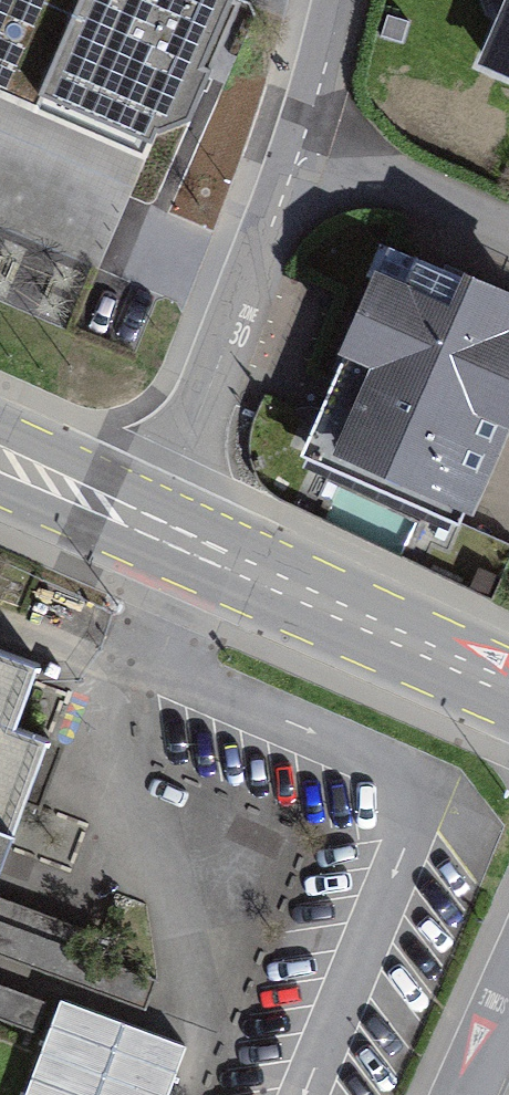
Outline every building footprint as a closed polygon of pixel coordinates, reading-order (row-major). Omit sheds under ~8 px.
[(214,0),(0,0),(0,85),(149,149),(214,0)] [(478,74),(508,88),(508,3),(478,74)] [(464,529),(508,429),(508,306),(390,253),(299,456),(346,477),(422,510),(464,529)] [(44,759),(10,746),(36,677),(0,663),(0,874),(44,759)] [(64,1001),(28,1094),(169,1094),(187,1048),(64,1001)]
